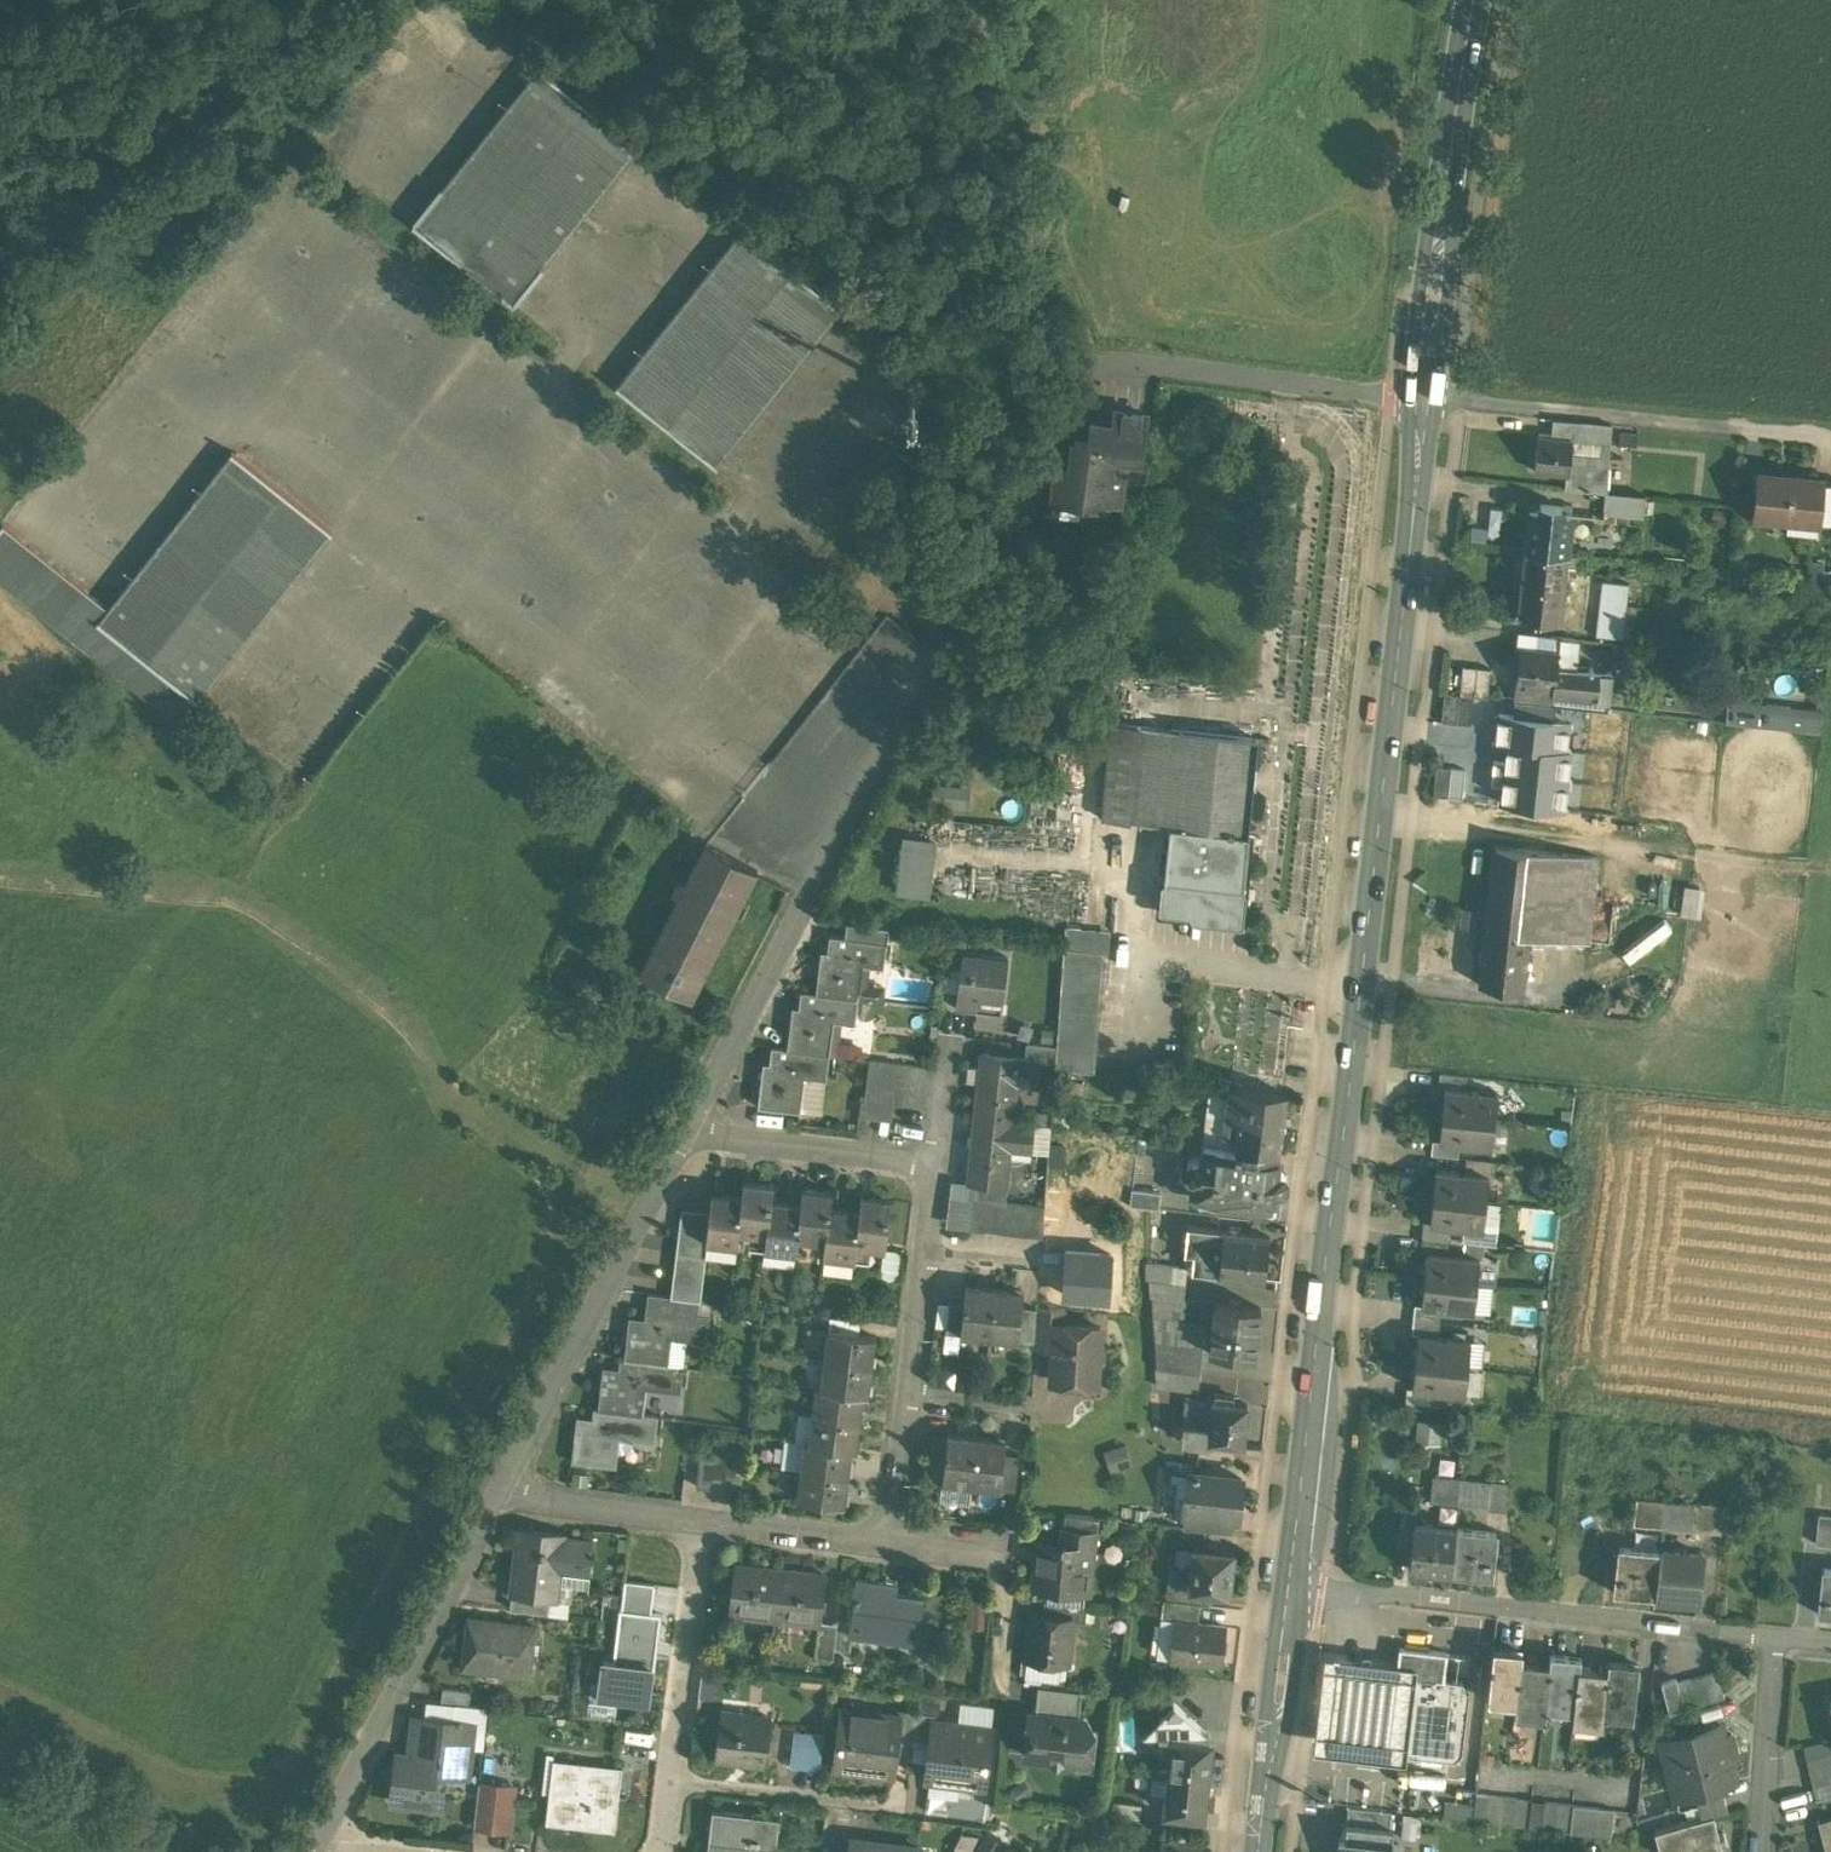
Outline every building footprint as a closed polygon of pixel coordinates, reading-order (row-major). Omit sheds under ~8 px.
[(537,69),(443,188),(442,187),(414,222),(413,221),(412,224),(513,304),(515,302),(513,301),(541,266),(636,147),(637,148),(639,146),(538,65),(536,68),(537,69)] [(740,231),(618,384),(617,383),(615,386),(716,466),(718,464),(716,463),(839,309),(840,310),(842,308),(741,227),(739,230),(740,231)] [(1113,424),(1091,422),(1088,442),(1085,471),(1081,496),(1083,496),(1118,501),(1122,475),(1109,474),(1111,456),(1143,460),(1148,415),(1114,410),(1113,424)] [(1580,421),(1553,418),(1550,436),(1571,439),(1579,440),(1580,421)] [(1570,453),(1610,456),(1612,424),(1580,421),(1579,440),(1571,439),(1570,453)] [(1637,434),(1619,433),(1619,444),(1636,446),(1637,434)] [(1550,436),(1537,435),(1533,470),(1566,473),(1568,473),(1570,453),(1571,439),(1550,436)] [(1088,442),(1074,439),(1070,469),(1085,471),(1088,442)] [(2,522),(0,525),(0,579),(178,721),(196,699),(197,700),(199,697),(198,696),(329,531),(331,532),(333,530),(231,449),(230,452),(231,453),(108,607),(2,522)] [(1610,456),(1570,453),(1568,473),(1566,473),(1565,487),(1606,491),(1610,456)] [(1070,469),(1057,467),(1051,512),(1080,517),(1083,496),(1081,496),(1085,471),(1070,469)] [(1814,477),(1758,472),(1754,514),(1810,520),(1814,477)] [(1822,478),(1814,477),(1810,520),(1818,521),(1822,478)] [(1822,478),(1818,521),(1830,522),(1830,479),(1822,478)] [(1644,495),(1606,491),(1604,509),(1642,513),(1644,495)] [(1561,504),(1540,502),(1539,508),(1529,507),(1525,548),(1565,553),(1566,552),(1570,512),(1560,511),(1561,504)] [(1565,553),(1525,548),(1522,582),(1561,586),(1565,553)] [(1619,583),(1602,581),(1596,633),(1622,635),(1624,620),(1622,620),(1614,619),(1615,612),(1619,583)] [(1561,586),(1522,582),(1518,614),(1530,616),(1529,621),(1541,623),(1541,617),(1558,619),(1561,586)] [(1579,637),(1517,630),(1515,644),(1577,652),(1579,637)] [(1643,646),(1624,643),(1622,658),(1642,660),(1643,646)] [(1577,652),(1515,644),(1512,664),(1518,665),(1515,700),(1553,704),(1553,692),(1608,698),(1611,670),(1605,670),(1604,668),(1595,667),(1593,669),(1592,669),(1592,665),(1588,665),(1588,668),(1586,668),(1585,666),(1577,665),(1575,667),(1577,652)] [(1476,665),(1462,663),(1459,692),(1473,694),(1476,665)] [(1490,666),(1476,665),(1473,694),(1487,695),(1490,666)] [(1442,721),(1456,723),(1459,694),(1445,693),(1442,721)] [(1456,723),(1470,725),(1473,696),(1459,694),(1456,723)] [(1823,710),(1727,699),(1725,722),(1768,726),(1820,732),(1823,710)] [(1551,722),(1553,704),(1515,700),(1513,714),(1499,713),(1496,742),(1507,743),(1566,749),(1569,724),(1551,722)] [(1140,725),(1111,722),(1101,817),(1130,820),(1140,725)] [(1257,737),(1140,725),(1130,820),(1169,824),(1247,832),(1257,737)] [(1493,759),(1492,771),(1567,779),(1570,750),(1566,749),(1507,743),(1505,761),(1493,759)] [(1651,777),(1652,749),(1633,749),(1632,777),(1651,777)] [(1433,793),(1448,795),(1451,767),(1437,765),(1433,793)] [(1465,769),(1451,767),(1448,795),(1461,797),(1465,769)] [(1564,809),(1567,779),(1492,771),(1491,782),(1503,784),(1501,803),(1564,809)] [(933,803),(967,806),(969,784),(935,781),(933,803)] [(1247,832),(1169,824),(1163,879),(1200,883),(1241,887),(1247,832)] [(933,840),(904,837),(897,890),(927,893),(933,840)] [(705,842),(685,881),(678,877),(671,891),(678,894),(639,969),(691,996),(757,869),(705,842)] [(1593,856),(1493,845),(1483,928),(1528,933),(1584,939),(1593,856)] [(1200,883),(1163,879),(1161,905),(1239,913),(1241,887),(1200,883)] [(874,926),(846,922),(844,936),(873,939),(874,926)] [(1067,923),(1064,950),(1107,954),(1111,955),(1114,928),(1067,923)] [(1528,933),(1483,928),(1477,982),(1523,987),(1528,933)] [(844,936),(828,934),(825,957),(819,957),(815,992),(815,993),(857,998),(861,964),(882,966),(886,941),(873,939),(844,936)] [(963,951),(964,936),(949,934),(945,965),(958,967),(960,951),(963,951)] [(1064,950),(1056,1064),(1099,1067),(1107,954),(1064,950)] [(963,951),(960,951),(958,967),(953,1008),(999,1013),(1005,956),(963,951)] [(815,992),(800,990),(797,1013),(791,1012),(786,1047),(786,1048),(828,1053),(832,1019),(854,1022),(857,998),(815,993),(815,992)] [(1056,1044),(1025,1040),(1024,1055),(1041,1057),(1041,1058),(1055,1059),(1056,1044)] [(828,1053),(786,1048),(786,1047),(770,1045),(768,1069),(762,1068),(757,1105),(799,1109),(803,1075),(825,1077),(828,1053)] [(1024,1055),(980,1050),(973,1116),(1013,1120),(1017,1083),(1038,1085),(1041,1058),(1041,1057),(1024,1055)] [(896,1061),(869,1058),(867,1072),(895,1076),(896,1061)] [(1465,1074),(1438,1071),(1437,1086),(1443,1087),(1464,1089),(1465,1074)] [(895,1076),(867,1072),(866,1086),(893,1089),(895,1076)] [(1285,1092),(1228,1085),(1224,1114),(1281,1121),(1285,1092)] [(893,1089),(866,1086),(864,1100),(891,1103),(893,1089)] [(1464,1089),(1443,1087),(1440,1113),(1493,1119),(1496,1092),(1464,1089)] [(891,1103),(864,1100),(860,1099),(859,1114),(890,1118),(891,1103)] [(1493,1119),(1440,1113),(1438,1139),(1458,1142),(1491,1145),(1493,1119)] [(1281,1121),(1224,1114),(1222,1131),(1236,1133),(1234,1145),(1277,1150),(1281,1121)] [(1013,1120),(973,1116),(966,1181),(973,1181),(1005,1185),(1010,1147),(1030,1149),(1034,1122),(1013,1120)] [(1438,1139),(1431,1139),(1430,1153),(1457,1156),(1458,1142),(1438,1139)] [(1234,1145),(1202,1141),(1201,1158),(1193,1157),(1189,1161),(1187,1170),(1191,1175),(1198,1176),(1196,1195),(1271,1204),(1273,1189),(1278,1189),(1284,1184),(1285,1176),(1281,1170),(1275,1170),(1277,1150),(1234,1145)] [(1487,1174),(1434,1168),(1432,1195),(1485,1201),(1487,1174)] [(773,1184),(742,1180),(740,1194),(741,1194),(737,1229),(738,1229),(765,1232),(766,1232),(770,1198),(771,1198),(773,1184)] [(1005,1185),(973,1181),(972,1196),(987,1197),(1001,1199),(1004,1199),(1005,1185)] [(832,1191),(801,1187),(799,1201),(800,1202),(796,1236),(797,1236),(824,1239),(825,1240),(829,1205),(830,1205),(832,1191)] [(1160,1191),(1132,1188),(1130,1203),(1158,1206),(1160,1191)] [(740,1194),(711,1190),(708,1211),(705,1240),(706,1240),(737,1243),(738,1229),(737,1229),(741,1194),(740,1194)] [(1046,1220),(1060,1220),(1061,1192),(1047,1191),(1046,1220)] [(890,1198),(860,1194),(858,1208),(859,1209),(855,1243),(856,1243),(884,1247),(890,1198)] [(1485,1201),(1432,1195),(1429,1221),(1450,1224),(1482,1227),(1485,1201)] [(987,1197),(972,1196),(968,1227),(983,1228),(987,1197)] [(1001,1199),(987,1197),(983,1228),(997,1230),(1001,1199)] [(771,1198),(770,1198),(766,1232),(765,1232),(763,1247),(795,1250),(797,1236),(796,1236),(800,1202),(799,1201),(771,1198)] [(1004,1199),(1001,1199),(997,1230),(1011,1231),(1015,1200),(1004,1199)] [(1029,1202),(1015,1200),(1011,1231),(1025,1233),(1029,1202)] [(1044,1204),(1029,1202),(1025,1233),(1041,1235),(1044,1204)] [(830,1205),(829,1205),(825,1240),(824,1239),(822,1254),(854,1258),(856,1243),(855,1243),(859,1209),(858,1208),(830,1205)] [(695,1209),(681,1208),(678,1236),(691,1238),(695,1209)] [(708,1211),(695,1209),(691,1238),(705,1240),(708,1211)] [(1450,1224),(1429,1221),(1423,1220),(1421,1235),(1448,1238),(1450,1224)] [(1066,1251),(1093,1253),(1095,1227),(1060,1225),(1059,1250),(1066,1251)] [(1269,1235),(1187,1226),(1184,1252),(1193,1253),(1191,1270),(1264,1278),(1269,1235)] [(1448,1238),(1421,1235),(1419,1249),(1426,1250),(1446,1252),(1448,1238)] [(691,1238),(678,1236),(676,1251),(704,1254),(706,1240),(705,1240),(691,1238)] [(1446,1252),(1426,1250),(1423,1277),(1476,1282),(1479,1256),(1446,1252)] [(704,1254),(676,1251),(674,1265),(702,1269),(704,1254)] [(1063,1291),(1108,1295),(1111,1254),(1093,1253),(1066,1251),(1063,1291)] [(1187,1267),(1146,1262),(1146,1278),(1149,1279),(1185,1283),(1187,1267)] [(702,1269),(674,1265),(672,1279),(700,1283),(702,1269)] [(1476,1282),(1423,1277),(1420,1303),(1441,1306),(1473,1309),(1476,1282)] [(700,1283),(672,1279),(671,1294),(699,1298),(700,1283)] [(1185,1283),(1149,1279),(1150,1295),(1151,1295),(1183,1297),(1185,1283)] [(994,1286),(965,1283),(963,1301),(960,1330),(989,1333),(994,1286)] [(1023,1289),(994,1286),(989,1333),(1018,1336),(1021,1303),(1023,1289)] [(671,1294),(647,1291),(645,1305),(697,1312),(699,1298),(671,1294)] [(1183,1297),(1151,1295),(1154,1340),(1182,1343),(1185,1319),(1181,1318),(1183,1297)] [(963,1301),(948,1300),(945,1329),(960,1330),(963,1301)] [(1260,1306),(1216,1301),(1209,1349),(1254,1354),(1260,1306)] [(1035,1305),(1021,1303),(1018,1336),(1032,1338),(1035,1305)] [(1065,1307),(1036,1303),(1033,1345),(1053,1346),(1055,1323),(1064,1324),(1065,1307)] [(1420,1303),(1414,1303),(1412,1317),(1439,1320),(1441,1306),(1420,1303)] [(697,1312),(645,1305),(643,1321),(628,1319),(623,1356),(623,1357),(667,1362),(670,1336),(706,1340),(709,1313),(697,1312)] [(860,1317),(829,1313),(827,1328),(858,1332),(860,1317)] [(1439,1320),(1412,1317),(1411,1331),(1417,1332),(1438,1334),(1439,1320)] [(1064,1324),(1055,1323),(1053,1346),(1051,1373),(1096,1377),(1099,1326),(1064,1324)] [(858,1332),(827,1328),(823,1356),(871,1362),(874,1334),(858,1332)] [(1438,1334),(1417,1332),(1414,1358),(1467,1364),(1470,1338),(1438,1334)] [(1182,1343),(1154,1340),(1156,1367),(1199,1372),(1202,1346),(1182,1343)] [(623,1356),(619,1355),(617,1371),(602,1369),(597,1406),(597,1407),(641,1412),(641,1411),(644,1385),(679,1390),(683,1364),(667,1362),(623,1357),(623,1356)] [(871,1362),(823,1356),(820,1383),(820,1384),(862,1389),(862,1390),(867,1391),(871,1362)] [(1467,1364),(1414,1358),(1411,1385),(1431,1387),(1464,1391),(1467,1364)] [(1199,1372),(1156,1367),(1157,1385),(1197,1389),(1199,1372)] [(862,1389),(820,1384),(820,1383),(815,1383),(811,1411),(859,1417),(862,1390),(862,1389)] [(1411,1385),(1407,1385),(1405,1399),(1429,1401),(1431,1387),(1411,1385)] [(1232,1392),(1213,1390),(1209,1422),(1207,1435),(1209,1435),(1241,1439),(1244,1419),(1249,1415),(1250,1409),(1246,1403),(1246,1400),(1231,1398),(1232,1392)] [(641,1412),(597,1407),(597,1406),(593,1405),(591,1421),(576,1419),(571,1457),(615,1463),(618,1435),(653,1440),(657,1413),(641,1411),(641,1412)] [(859,1417),(811,1411),(808,1438),(808,1439),(851,1444),(851,1445),(855,1446),(859,1417)] [(1415,1436),(1438,1439),(1441,1419),(1418,1415),(1415,1436)] [(1209,1422),(1182,1419),(1181,1436),(1208,1439),(1209,1435),(1207,1435),(1209,1422)] [(976,1432),(947,1429),(945,1447),(941,1476),(970,1479),(976,1432)] [(1005,1435),(976,1432),(970,1479),(999,1482),(1003,1448),(1005,1435)] [(851,1444),(808,1439),(808,1438),(803,1437),(800,1466),(847,1472),(851,1445),(851,1444)] [(945,1447),(930,1445),(927,1474),(941,1476),(945,1447)] [(729,1448),(715,1446),(714,1453),(711,1475),(725,1476),(729,1448)] [(743,1450),(729,1448),(725,1476),(740,1478),(743,1450)] [(1018,1450),(1003,1448),(999,1482),(1014,1484),(1018,1450)] [(714,1453),(700,1452),(696,1483),(710,1485),(711,1475),(714,1453)] [(847,1472),(800,1466),(796,1495),(844,1501),(847,1472)] [(1240,1474),(1190,1469),(1188,1487),(1183,1491),(1181,1500),(1186,1507),(1228,1511),(1228,1512),(1236,1512),(1240,1474)] [(1460,1477),(1433,1473),(1431,1473),(1428,1498),(1430,1498),(1430,1497),(1458,1501),(1460,1476),(1460,1477)] [(1488,1480),(1461,1477),(1461,1476),(1460,1476),(1458,1501),(1485,1504),(1485,1505),(1486,1505),(1489,1480),(1488,1479),(1488,1480)] [(1507,1482),(1489,1480),(1486,1505),(1505,1507),(1507,1482)] [(1664,1500),(1637,1497),(1637,1496),(1635,1496),(1632,1521),(1633,1521),(1634,1521),(1662,1524),(1664,1499),(1664,1500)] [(1692,1500),(1692,1503),(1665,1500),(1664,1499),(1662,1524),(1689,1527),(1689,1528),(1705,1529),(1708,1502),(1692,1500)] [(1723,1504),(1708,1502),(1705,1529),(1720,1531),(1723,1504)] [(1228,1511),(1186,1507),(1184,1522),(1226,1527),(1228,1512),(1228,1511)] [(1097,1513),(1065,1510),(1064,1526),(1091,1529),(1095,1529),(1097,1513)] [(1818,1513),(1815,1542),(1830,1543),(1830,1514),(1818,1513)] [(1454,1525),(1414,1520),(1414,1519),(1413,1519),(1408,1564),(1409,1565),(1409,1564),(1450,1568),(1449,1569),(1450,1569),(1455,1524),(1454,1524),(1454,1525)] [(1166,1523),(1142,1521),(1141,1532),(1165,1534),(1166,1523)] [(1495,1529),(1456,1525),(1456,1524),(1455,1524),(1450,1569),(1451,1569),(1451,1568),(1490,1573),(1490,1574),(1492,1574),(1497,1528),(1495,1528),(1495,1529)] [(564,1531),(518,1525),(510,1590),(550,1595),(556,1595),(559,1569),(588,1572),(592,1539),(563,1535),(564,1531)] [(1091,1529),(1064,1526),(1063,1538),(1040,1536),(1036,1579),(1077,1584),(1079,1559),(1088,1560),(1091,1529)] [(1658,1548),(1618,1543),(1618,1542),(1617,1542),(1612,1588),(1613,1588),(1613,1587),(1653,1591),(1653,1592),(1654,1593),(1659,1547),(1658,1547),(1658,1548)] [(1233,1547),(1193,1543),(1191,1561),(1186,1560),(1185,1566),(1177,1565),(1175,1582),(1228,1588),(1233,1547)] [(1699,1553),(1659,1548),(1660,1547),(1659,1547),(1654,1593),(1655,1592),(1695,1596),(1694,1597),(1696,1597),(1701,1552),(1699,1551),(1699,1553)] [(780,1565),(734,1560),(728,1608),(767,1612),(774,1613),(780,1565)] [(825,1571),(780,1565),(774,1613),(818,1618),(819,1619),(820,1618),(825,1571)] [(1822,1566),(1822,1565),(1821,1565),(1816,1611),(1817,1611),(1817,1610),(1830,1611),(1830,1567),(1822,1566)] [(923,1592),(883,1587),(884,1577),(856,1574),(851,1618),(849,1627),(851,1627),(918,1636),(923,1592)] [(622,1607),(649,1610),(653,1582),(625,1579),(622,1607)] [(550,1595),(511,1590),(509,1604),(549,1609),(550,1595)] [(970,1618),(980,1620),(985,1596),(968,1592),(966,1604),(973,1606),(970,1618)] [(1087,1600),(1044,1595),(1043,1610),(1072,1613),(1072,1615),(1085,1616),(1087,1600)] [(1199,1599),(1163,1595),(1161,1614),(1175,1616),(1197,1618),(1199,1599)] [(599,1695),(647,1701),(651,1674),(653,1675),(660,1611),(649,1610),(622,1607),(619,1606),(613,1659),(604,1658),(599,1695)] [(767,1612),(737,1609),(736,1623),(765,1627),(767,1612)] [(1043,1610),(1031,1609),(1026,1653),(1068,1657),(1072,1615),(1072,1613),(1043,1610)] [(535,1623),(469,1615),(463,1662),(529,1671),(535,1623)] [(851,1618),(837,1616),(834,1644),(849,1646),(851,1627),(849,1627),(851,1618)] [(1197,1618),(1175,1616),(1170,1652),(1220,1658),(1224,1621),(1197,1618)] [(836,1620),(820,1618),(819,1619),(818,1618),(814,1652),(832,1654),(836,1620)] [(1404,1644),(1399,1643),(1397,1657),(1413,1659),(1411,1673),(1442,1676),(1445,1649),(1428,1647),(1404,1644)] [(1522,1647),(1492,1643),(1486,1697),(1515,1701),(1515,1700),(1520,1657),(1521,1657),(1522,1647)] [(1357,1652),(1324,1648),(1312,1738),(1347,1743),(1401,1750),(1411,1673),(1413,1659),(1397,1657),(1357,1652)] [(1579,1653),(1549,1650),(1548,1660),(1549,1660),(1544,1704),(1545,1704),(1572,1707),(1577,1664),(1578,1664),(1579,1653)] [(1606,1656),(1579,1653),(1578,1664),(1577,1664),(1572,1707),(1570,1718),(1601,1721),(1602,1710),(1601,1710),(1606,1667),(1605,1667),(1606,1656)] [(1637,1660),(1606,1656),(1605,1667),(1606,1667),(1601,1710),(1602,1710),(1631,1713),(1637,1660)] [(1521,1657),(1520,1657),(1515,1700),(1515,1701),(1513,1711),(1544,1715),(1545,1704),(1544,1704),(1549,1660),(1548,1660),(1521,1657)] [(1715,1666),(1702,1669),(1709,1695),(1722,1691),(1715,1666)] [(1702,1669),(1688,1673),(1695,1698),(1709,1695),(1702,1669)] [(1673,1672),(1659,1675),(1667,1705),(1681,1702),(1675,1677),(1673,1672)] [(1442,1676),(1411,1673),(1401,1750),(1453,1756),(1459,1751),(1467,1687),(1461,1679),(1442,1676)] [(1688,1673),(1675,1677),(1681,1702),(1695,1698),(1688,1673)] [(1081,1687),(1038,1682),(1035,1709),(1078,1714),(1081,1687)] [(469,1688),(442,1685),(441,1698),(454,1700),(467,1702),(469,1688)] [(1173,1698),(1159,1714),(1161,1747),(1171,1748),(1174,1726),(1195,1728),(1194,1736),(1208,1738),(1207,1727),(1205,1727),(1173,1698)] [(467,1702),(454,1700),(451,1719),(470,1722),(470,1723),(485,1725),(487,1704),(467,1702)] [(769,1713),(720,1707),(715,1754),(763,1759),(769,1713)] [(897,1715),(840,1708),(833,1764),(892,1771),(896,1737),(899,1715),(897,1715)] [(916,1711),(898,1709),(897,1715),(899,1715),(896,1737),(913,1739),(916,1711)] [(1035,1709),(1030,1709),(1029,1718),(1024,1724),(1027,1732),(1025,1752),(1048,1754),(1055,1761),(1064,1756),(1077,1757),(1079,1737),(1092,1727),(1084,1715),(1078,1714),(1035,1709)] [(935,1713),(916,1711),(913,1739),(930,1741),(932,1720),(934,1720),(935,1713)] [(451,1719),(416,1715),(411,1754),(398,1752),(392,1797),(438,1803),(443,1760),(465,1762),(470,1723),(470,1722),(451,1719)] [(934,1720),(932,1720),(930,1741),(925,1776),(983,1783),(990,1727),(934,1720)] [(1720,1720),(1662,1735),(1677,1792),(1694,1787),(1720,1780),(1735,1777),(1729,1754),(1738,1751),(1732,1730),(1724,1733),(1720,1720)] [(1208,1738),(1194,1736),(1195,1728),(1174,1726),(1171,1748),(1169,1767),(1168,1774),(1206,1778),(1211,1738),(1208,1738)] [(823,1731),(794,1727),(790,1760),(819,1764),(823,1731)] [(1826,1737),(1801,1743),(1805,1757),(1830,1750),(1826,1737)] [(1805,1757),(1808,1770),(1830,1764),(1830,1756),(1830,1750),(1805,1757)] [(622,1764),(553,1756),(546,1818),(615,1826),(622,1764)] [(1808,1770),(1811,1783),(1830,1779),(1830,1764),(1808,1770)] [(1169,1767),(1155,1765),(1154,1773),(1168,1774),(1169,1767)] [(1168,1774),(1154,1773),(1153,1788),(1166,1790),(1168,1774)] [(1206,1778),(1168,1774),(1166,1790),(1164,1808),(1202,1813),(1206,1778)] [(513,1783),(478,1779),(473,1822),(508,1826),(513,1783)] [(1811,1783),(1815,1799),(1830,1795),(1830,1779),(1811,1783)] [(1720,1780),(1694,1787),(1698,1801),(1723,1794),(1720,1780)] [(1677,1792),(1680,1807),(1698,1801),(1694,1787),(1677,1792)] [(1489,1792),(1476,1791),(1473,1817),(1486,1819),(1489,1792)] [(1502,1794),(1489,1792),(1486,1819),(1499,1820),(1502,1794)] [(1516,1795),(1502,1794),(1499,1820),(1513,1822),(1516,1795)] [(1723,1794),(1698,1801),(1701,1816),(1713,1813),(1712,1812),(1727,1808),(1723,1794)] [(1530,1797),(1516,1795),(1513,1822),(1527,1823),(1530,1797)] [(1544,1798),(1530,1797),(1527,1823),(1541,1825),(1544,1798)] [(1472,1801),(1444,1798),(1442,1814),(1471,1817),(1472,1801)] [(1557,1800),(1544,1798),(1541,1825),(1555,1826),(1557,1800)] [(1141,1803),(1113,1800),(1111,1814),(1139,1817),(1141,1803)] [(1571,1801),(1557,1800),(1555,1826),(1568,1828),(1571,1801)] [(1585,1803),(1571,1801),(1568,1828),(1582,1829),(1585,1803)] [(1598,1804),(1585,1803),(1582,1829),(1596,1831),(1598,1804)] [(1612,1806),(1598,1804),(1596,1831),(1610,1832),(1612,1806)] [(1349,1805),(1347,1821),(1390,1826),(1392,1810),(1349,1805)] [(711,1807),(706,1851),(752,1851),(753,1845),(775,1847),(778,1815),(711,1807)] [(1653,1827),(1659,1851),(1665,1851),(1678,1848),(1679,1851),(1722,1851),(1713,1813),(1701,1816),(1653,1827)] [(1347,1821),(1346,1837),(1392,1842),(1393,1827),(1390,1826),(1347,1821)] [(1819,1828),(1824,1851),(1830,1851),(1830,1825),(1819,1828)] [(1002,1836),(983,1833),(980,1851),(1000,1851),(1002,1836)] [(1339,1836),(1337,1851),(1398,1851),(1399,1843),(1392,1842),(1346,1837),(1339,1836)] [(1161,1837),(1161,1839),(1160,1851),(1198,1851),(1200,1841),(1161,1837)] [(850,1838),(849,1851),(920,1851),(920,1846),(850,1838)] [(1153,1838),(1151,1851),(1160,1851),(1161,1839),(1153,1838)]
